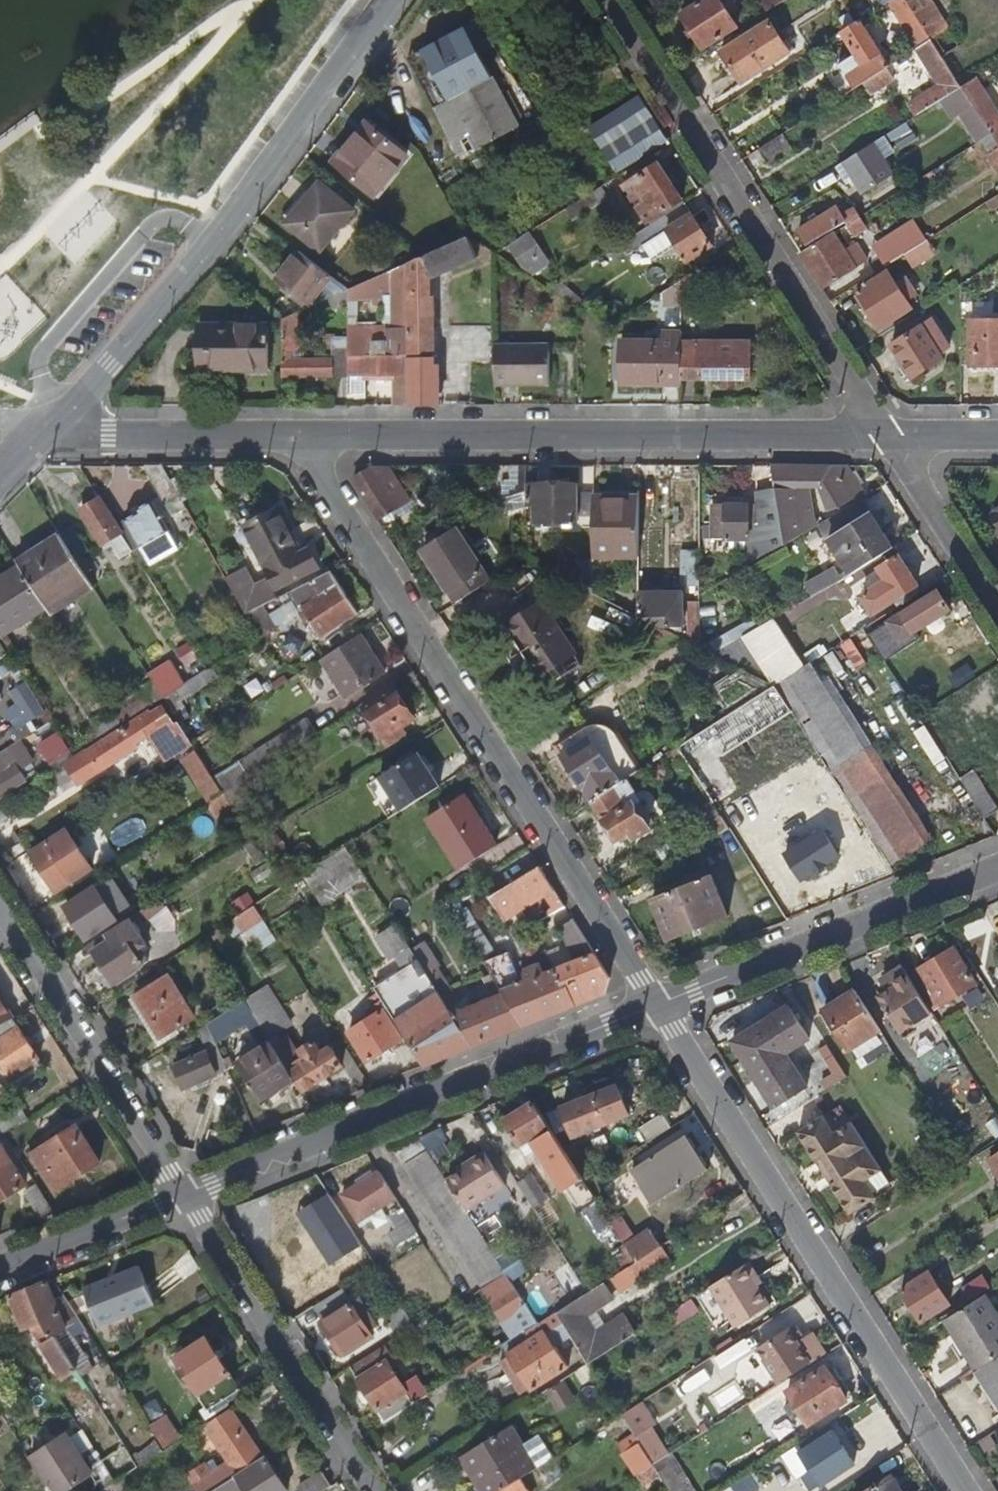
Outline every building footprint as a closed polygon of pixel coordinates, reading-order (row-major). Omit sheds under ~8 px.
[(735,29),(733,25),(739,22),(733,10),(727,14),(718,0),(708,0),(681,17),(701,50),(735,29)] [(765,14),(787,0),(765,0),(759,4),(765,14)] [(904,1),(929,40),(941,58),(957,48),(927,0),(904,0),(904,1)] [(909,30),(919,47),(929,40),(904,1),(891,9),(904,33),(909,30)] [(859,21),(841,32),(855,55),(862,68),(844,78),(851,91),(862,84),(888,67),(859,21)] [(495,48),(478,22),(422,51),(434,74),(421,80),(429,94),(441,87),(467,136),(454,144),(461,158),(519,127),(481,56),(495,48)] [(790,52),(770,22),(722,52),(741,84),(790,52)] [(937,102),(960,88),(941,58),(929,40),(919,47),(916,49),(939,85),(909,105),(915,116),(937,102)] [(434,74),(422,51),(410,57),(421,80),(434,74)] [(862,68),(855,55),(834,68),(841,80),(844,78),(862,68)] [(893,64),(888,67),(862,84),(868,95),(899,75),(893,64)] [(997,129),(997,115),(974,78),(960,88),(971,106),(973,109),(989,134),(997,129)] [(365,79),(356,92),(364,99),(374,86),(365,79)] [(429,94),(454,144),(467,136),(441,87),(429,94)] [(971,106),(960,88),(937,102),(950,120),(971,106)] [(669,141),(641,98),(591,129),(619,173),(669,141)] [(979,141),(989,134),(973,109),(957,119),(973,144),(979,141)] [(989,134),(997,148),(997,129),(989,134)] [(406,159),(374,130),(340,169),(372,197),(406,159)] [(915,138),(911,130),(892,140),(897,148),(915,138)] [(989,134),(979,141),(988,154),(985,156),(997,178),(997,148),(989,134)] [(783,135),(757,151),(767,165),(792,148),(783,135)] [(870,145),(841,164),(852,179),(862,192),(890,173),(870,145)] [(852,179),(841,164),(834,168),(844,184),(852,179)] [(646,224),(682,201),(657,165),(623,187),(646,224)] [(354,213),(324,187),(290,227),(318,252),(354,213)] [(604,188),(568,212),(575,224),(612,200),(604,188)] [(985,203),(990,212),(997,207),(997,195),(985,203)] [(684,205),(640,232),(618,246),(626,258),(642,248),(652,263),(676,247),(686,263),(711,247),(684,205)] [(847,224),(859,217),(854,209),(843,217),(835,208),(799,232),(807,245),(845,221),(847,224)] [(866,229),(859,217),(847,224),(845,226),(853,237),(866,229)] [(800,254),(823,289),(857,267),(835,232),(800,254)] [(498,259),(535,280),(552,267),(531,236),(498,259)] [(408,374),(408,406),(434,406),(434,301),(431,299),(424,288),(470,270),(470,243),(426,260),(409,267),(409,288),(408,350),(408,374)] [(888,246),(863,262),(871,276),(890,264),(897,259),(888,246)] [(897,259),(890,264),(897,277),(924,260),(917,247),(897,259)] [(332,278),(301,253),(279,282),(311,306),(332,278)] [(393,404),(393,406),(408,406),(408,374),(408,350),(401,350),(401,288),(409,288),(409,267),(349,292),(349,301),(384,297),(385,323),(384,323),(385,343),(385,358),(401,358),(401,374),(393,374),(393,404)] [(698,312),(697,271),(681,282),(681,312),(681,314),(698,312)] [(881,328),(912,308),(909,301),(917,296),(906,277),(895,283),(888,271),(856,291),(881,328)] [(349,292),(332,278),(311,306),(312,307),(329,300),(349,292)] [(580,297),(562,282),(551,289),(575,303),(580,297)] [(681,282),(666,292),(666,312),(681,312),(681,282)] [(596,287),(581,297),(587,307),(602,297),(596,287)] [(349,301),(349,292),(329,300),(334,310),(349,302),(349,301)] [(302,311),(292,315),(293,359),(306,359),(305,341),(301,340),(302,311)] [(283,319),(282,376),(348,375),(348,357),(348,350),(333,350),(332,359),(323,359),(306,359),(293,359),(292,315),(283,319)] [(702,338),(701,318),(686,318),(687,338),(702,338)] [(970,321),(970,367),(997,366),(997,322),(970,321)] [(267,322),(198,322),(198,369),(232,370),(231,377),(254,377),(254,370),(268,370),(267,322)] [(372,323),(349,324),(348,336),(348,350),(348,357),(373,357),(373,343),(374,343),(374,329),(372,329),(372,323)] [(348,350),(348,336),(333,336),(333,333),(324,333),(324,340),(323,340),(323,359),(332,359),(333,350),(348,350)] [(620,386),(681,385),(681,381),(681,343),(681,333),(664,333),(664,339),(621,339),(620,386)] [(926,350),(919,337),(888,356),(908,388),(938,369),(935,363),(945,357),(937,344),(926,350)] [(348,357),(348,375),(393,374),(401,374),(401,358),(385,358),(385,343),(374,343),(373,343),(373,357),(348,357)] [(681,343),(681,381),(722,381),(722,388),(733,389),(733,381),(744,380),(744,343),(681,343)] [(548,346),(493,346),(494,386),(547,386),(548,346)] [(162,467),(144,467),(173,518),(186,509),(162,467)] [(351,482),(377,522),(396,510),(383,489),(395,481),(385,468),(371,468),(351,482)] [(525,486),(525,468),(508,468),(508,488),(525,488),(525,486)] [(862,492),(849,470),(773,469),(773,494),(772,553),(803,535),(803,484),(811,483),(828,509),(835,508),(862,492)] [(409,500),(395,481),(383,489),(396,510),(409,500)] [(574,486),(535,486),(525,486),(525,488),(525,494),(525,508),(534,508),(534,523),(574,523),(574,486)] [(772,553),(773,494),(748,493),(748,507),(714,507),(714,540),(724,541),(741,541),(741,556),(740,573),(772,553)] [(525,508),(525,494),(505,499),(508,513),(525,508)] [(592,524),(593,495),(581,496),(580,524),(592,524)] [(639,558),(639,496),(593,495),(592,524),(592,557),(639,558)] [(850,575),(893,547),(863,499),(820,525),(848,572),(850,575)] [(132,551),(99,500),(82,512),(105,548),(111,544),(122,559),(132,551)] [(150,564),(178,546),(151,500),(137,507),(139,510),(124,519),(150,564)] [(304,556),(280,514),(247,531),(282,593),(322,569),(313,552),(304,556)] [(72,526),(58,534),(75,561),(89,550),(72,526)] [(424,552),(456,603),(488,583),(455,531),(424,552)] [(902,561),(926,545),(918,533),(894,548),(900,556),(880,568),(887,579),(862,595),(873,614),(918,586),(902,561)] [(58,534),(17,561),(20,567),(47,608),(51,615),(93,588),(75,561),(58,534)] [(741,541),(724,541),(723,556),(741,556),(741,541)] [(701,583),(700,548),(685,548),(684,583),(701,583)] [(575,584),(592,593),(592,561),(576,561),(575,584)] [(0,580),(0,636),(1,638),(47,608),(20,567),(0,580)] [(843,580),(850,575),(848,572),(842,576),(837,567),(806,584),(813,598),(843,580)] [(863,593),(883,575),(877,568),(856,585),(863,593)] [(361,618),(332,572),(293,593),(323,642),(361,618)] [(231,585),(249,616),(264,609),(268,607),(279,601),(271,587),(259,594),(247,574),(231,585)] [(939,592),(868,636),(882,657),(904,643),(908,649),(936,632),(931,626),(953,612),(939,592)] [(639,616),(652,623),(658,626),(682,626),(681,593),(639,593),(639,616)] [(279,601),(268,607),(273,615),(285,609),(280,600),(279,601)] [(689,641),(701,647),(701,600),(689,600),(689,641)] [(574,654),(541,601),(505,626),(537,678),(574,654)] [(264,609),(249,616),(263,639),(278,631),(278,630),(272,621),(264,609)] [(284,615),(272,621),(278,630),(289,623),(284,615)] [(750,634),(747,637),(777,685),(805,667),(776,619),(750,634)] [(711,643),(716,655),(747,637),(750,634),(744,624),(711,643)] [(385,674),(361,636),(322,662),(346,699),(385,674)] [(745,669),(777,685),(747,637),(716,655),(745,669)] [(149,675),(154,683),(165,701),(186,688),(178,674),(170,661),(149,675)] [(178,674),(186,688),(209,673),(201,661),(195,664),(199,671),(191,677),(187,669),(178,674)] [(791,708),(894,870),(932,846),(816,661),(805,667),(777,685),(790,706),(791,708)] [(215,669),(209,673),(186,688),(165,701),(168,705),(171,711),(221,680),(215,669)] [(777,685),(745,669),(713,691),(728,716),(777,685)] [(271,687),(275,692),(288,684),(284,678),(271,687)] [(47,713),(26,680),(9,690),(31,723),(47,713)] [(165,701),(154,683),(144,688),(149,696),(116,717),(123,727),(165,701)] [(790,706),(777,685),(728,716),(687,742),(700,765),(791,708),(790,706)] [(394,691),(365,710),(388,746),(405,735),(401,730),(415,721),(394,691)] [(158,731),(176,759),(195,747),(193,745),(171,711),(168,705),(85,756),(99,777),(134,754),(132,750),(158,731)] [(267,768),(320,734),(310,719),(242,763),(251,779),(267,768)] [(565,759),(592,802),(622,783),(625,781),(638,773),(613,733),(610,730),(606,728),(601,727),(599,727),(593,728),(591,729),(559,749),(565,759)] [(25,781),(19,771),(33,762),(20,742),(0,756),(0,768),(2,772),(0,774),(0,797),(25,781)] [(77,756),(68,742),(59,749),(68,762),(77,756)] [(201,787),(215,778),(198,752),(184,760),(201,787)] [(440,788),(419,754),(380,778),(402,813),(440,788)] [(251,779),(242,763),(215,779),(225,795),(251,779)] [(728,784),(714,763),(696,774),(713,801),(713,802),(732,791),(728,784)] [(278,788),(267,768),(251,779),(225,795),(238,814),(278,788)] [(985,820),(997,811),(997,808),(973,770),(960,779),(985,820)] [(201,787),(212,803),(219,799),(225,795),(215,779),(215,778),(201,787)] [(592,802),(585,807),(596,823),(603,818),(617,841),(630,832),(635,838),(653,825),(625,781),(622,783),(592,802)] [(738,787),(734,781),(728,784),(732,791),(738,787)] [(462,871),(496,850),(465,799),(430,822),(462,871)] [(713,802),(713,801),(705,808),(714,823),(723,818),(713,802)] [(93,869),(67,830),(32,853),(56,893),(93,869)] [(801,878),(839,854),(822,830),(785,853),(801,878)] [(265,857),(254,841),(248,845),(244,847),(255,863),(265,857)] [(346,847),(302,875),(311,888),(335,873),(341,881),(349,875),(344,869),(355,861),(346,847)] [(366,879),(355,861),(344,869),(349,875),(341,881),(335,873),(311,888),(323,908),(366,879)] [(510,888),(532,873),(525,862),(502,876),(510,888)] [(565,908),(539,869),(532,873),(510,888),(491,900),(504,921),(542,898),(551,911),(554,915),(554,916),(565,908)] [(667,942),(727,918),(711,875),(704,878),(699,869),(673,880),(675,889),(652,898),(667,942)] [(263,919),(268,926),(304,903),(292,885),(256,908),(263,919)] [(85,940),(115,921),(95,890),(66,908),(85,940)] [(166,912),(159,901),(128,921),(131,925),(142,918),(146,924),(166,912)] [(256,908),(255,905),(233,919),(242,932),(256,953),(276,940),(268,926),(263,919),(256,908)] [(461,906),(451,912),(482,962),(495,953),(467,909),(464,911),(461,906)] [(549,919),(554,915),(551,911),(545,914),(549,919)] [(242,932),(233,919),(225,924),(233,938),(242,932)] [(128,921),(101,938),(106,945),(95,952),(95,953),(93,956),(101,968),(104,966),(115,983),(142,966),(154,958),(145,945),(131,925),(128,921)] [(555,976),(575,1006),(605,995),(610,979),(573,921),(561,929),(570,944),(577,954),(573,956),(577,961),(559,973),(555,976)] [(412,951),(396,926),(376,939),(391,963),(397,959),(405,972),(419,963),(412,951)] [(425,973),(427,975),(437,969),(442,966),(426,941),(412,951),(419,963),(425,973)] [(520,947),(535,970),(545,963),(542,958),(537,960),(535,957),(527,943),(520,947)] [(577,954),(570,944),(550,957),(559,973),(577,961),(573,956),(577,954)] [(975,982),(952,948),(920,968),(943,1004),(975,982)] [(554,977),(555,976),(559,973),(550,957),(548,954),(542,958),(545,963),(554,977)] [(523,1027),(575,1006),(555,976),(554,977),(545,963),(535,970),(528,975),(534,984),(527,987),(509,960),(487,969),(506,1000),(523,1027)] [(424,1067),(473,1047),(427,975),(425,973),(419,963),(405,972),(375,990),(378,994),(388,1009),(399,1027),(424,1067)] [(930,1011),(901,965),(883,976),(891,988),(886,991),(877,998),(899,1032),(930,1011)] [(473,1047),(523,1027),(506,1000),(476,1011),(469,1000),(460,1006),(437,969),(427,975),(473,1047)] [(891,988),(883,976),(878,979),(886,991),(891,988)] [(174,1028),(148,988),(118,1007),(143,1048),(174,1028)] [(879,1030),(854,990),(822,1011),(847,1050),(879,1030)] [(270,1039),(271,1042),(273,1044),(297,1026),(273,992),(249,1007),(256,1017),(263,1029),(270,1039)] [(383,1012),(388,1009),(378,994),(370,1000),(374,1007),(367,1012),(371,1020),(383,1012)] [(11,1016),(0,999),(0,1023),(11,1016)] [(249,1007),(245,1001),(207,1025),(215,1044),(256,1017),(249,1007)] [(806,1037),(787,1006),(732,1041),(775,1106),(806,1087),(784,1052),(806,1037)] [(401,1041),(383,1012),(371,1020),(350,1034),(368,1062),(401,1041)] [(11,1016),(0,1023),(0,1060),(10,1076),(38,1057),(11,1016)] [(207,1025),(195,1032),(204,1056),(175,1068),(183,1090),(227,1073),(215,1044),(207,1025)] [(270,1039),(263,1029),(252,1036),(258,1046),(270,1039)] [(827,1079),(843,1068),(819,1034),(792,1054),(810,1079),(821,1071),(827,1079)] [(296,1080),(303,1091),(343,1066),(332,1048),(323,1054),(315,1042),(298,1053),(288,1038),(275,1047),(296,1080)] [(296,1080),(275,1047),(273,1044),(271,1042),(240,1061),(264,1101),(296,1080)] [(615,1087),(560,1108),(571,1136),(626,1115),(615,1087)] [(572,1160),(536,1102),(506,1121),(529,1158),(540,1150),(549,1164),(566,1190),(584,1179),(572,1160)] [(835,1132),(851,1122),(840,1105),(823,1115),(835,1132)] [(646,1145),(672,1129),(664,1115),(637,1131),(646,1145)] [(865,1181),(882,1170),(851,1122),(835,1132),(823,1115),(797,1132),(817,1161),(824,1157),(838,1180),(832,1184),(851,1214),(876,1198),(865,1181)] [(98,1159),(76,1126),(31,1154),(54,1189),(98,1159)] [(635,1145),(629,1134),(620,1139),(626,1150),(635,1145)] [(429,1150),(421,1137),(399,1152),(408,1165),(429,1150)] [(687,1137),(633,1169),(655,1204),(708,1169),(687,1137)] [(486,1288),(506,1274),(478,1229),(448,1180),(429,1150),(408,1165),(486,1288)] [(448,1180),(478,1229),(513,1205),(482,1154),(469,1162),(470,1165),(462,1171),(448,1180)] [(584,1179),(586,1182),(598,1175),(584,1154),(572,1160),(584,1179)] [(990,1162),(997,1175),(997,1156),(990,1162)] [(838,1180),(824,1157),(817,1161),(832,1184),(838,1180)] [(19,1189),(0,1158),(0,1201),(19,1189)] [(470,1165),(469,1162),(459,1168),(462,1171),(470,1165)] [(375,1175),(368,1164),(352,1175),(359,1185),(375,1175)] [(566,1190),(549,1164),(546,1165),(562,1192),(566,1190)] [(893,1187),(882,1170),(865,1181),(876,1198),(893,1187)] [(398,1200),(380,1172),(375,1175),(359,1185),(343,1195),(361,1223),(398,1200)] [(534,1177),(520,1186),(534,1209),(548,1200),(534,1177)] [(23,1194),(39,1221),(55,1214),(37,1185),(23,1194)] [(609,1218),(591,1189),(579,1197),(597,1226),(609,1218)] [(363,1246),(330,1193),(302,1211),(336,1264),(363,1246)] [(396,1247),(419,1233),(404,1210),(391,1218),(398,1228),(388,1235),(396,1247)] [(336,1264),(302,1211),(296,1215),(330,1267),(336,1264)] [(636,1262),(661,1246),(650,1230),(634,1241),(623,1225),(616,1229),(625,1244),(636,1262)] [(636,1262),(625,1244),(612,1251),(624,1270),(626,1268),(636,1262)] [(662,1245),(661,1246),(636,1262),(626,1268),(636,1283),(672,1260),(662,1245)] [(571,1260),(554,1270),(572,1300),(588,1290),(571,1260)] [(758,1277),(750,1264),(710,1289),(736,1328),(770,1307),(758,1287),(753,1281),(758,1277)] [(156,1304),(141,1267),(86,1289),(100,1326),(156,1304)] [(928,1272),(901,1291),(921,1321),(948,1304),(928,1272)] [(524,1334),(538,1325),(506,1274),(486,1288),(494,1302),(492,1304),(509,1329),(507,1331),(511,1337),(522,1330),(524,1334)] [(763,1283),(758,1277),(753,1281),(758,1287),(763,1283)] [(81,1321),(55,1279),(29,1289),(48,1336),(55,1334),(78,1369),(91,1361),(75,1335),(69,1326),(81,1321)] [(587,1293),(557,1313),(571,1336),(590,1366),(636,1337),(625,1319),(607,1330),(596,1310),(613,1300),(603,1283),(587,1293)] [(48,1336),(29,1289),(11,1297),(24,1329),(30,1326),(64,1379),(78,1369),(55,1334),(48,1336)] [(341,1289),(313,1307),(321,1321),(321,1324),(342,1356),(372,1337),(370,1332),(376,1327),(366,1312),(359,1317),(341,1289)] [(487,1298),(483,1292),(475,1297),(480,1303),(487,1298)] [(978,1370),(997,1357),(997,1322),(982,1297),(946,1320),(978,1370)] [(396,1339),(415,1327),(400,1302),(385,1312),(392,1323),(388,1325),(396,1339)] [(698,1313),(691,1302),(659,1322),(666,1333),(698,1313)] [(756,1347),(801,1319),(794,1307),(748,1335),(756,1347)] [(548,1333),(555,1328),(564,1341),(571,1336),(557,1313),(538,1325),(524,1334),(522,1330),(511,1337),(501,1344),(508,1356),(501,1361),(523,1396),(568,1366),(548,1333)] [(85,1328),(81,1321),(69,1326),(75,1335),(85,1328)] [(797,1346),(804,1341),(795,1326),(787,1331),(797,1346)] [(780,1385),(825,1356),(812,1337),(804,1341),(797,1346),(787,1331),(758,1349),(780,1385)] [(244,1392),(209,1339),(179,1359),(211,1408),(203,1413),(211,1424),(221,1418),(216,1410),(244,1392)] [(384,1347),(379,1350),(388,1366),(394,1361),(384,1347)] [(379,1350),(350,1369),(386,1423),(413,1405),(401,1386),(388,1366),(379,1350)] [(997,1400),(997,1357),(978,1370),(997,1400)] [(846,1401),(825,1369),(788,1392),(794,1402),(786,1407),(795,1419),(802,1415),(809,1425),(846,1401)] [(401,1386),(413,1405),(427,1396),(416,1377),(401,1386)] [(650,1420),(640,1404),(624,1413),(634,1430),(650,1420)] [(231,1411),(221,1418),(211,1424),(206,1427),(230,1464),(214,1476),(208,1466),(188,1478),(197,1490),(217,1490),(264,1461),(231,1411)] [(158,1441),(166,1453),(185,1441),(170,1418),(151,1430),(158,1441)] [(649,1427),(635,1437),(640,1444),(654,1465),(661,1461),(657,1456),(664,1451),(649,1427)] [(536,1469),(522,1445),(511,1428),(464,1458),(479,1483),(477,1484),(481,1490),(502,1490),(506,1489),(536,1469)] [(853,1464),(832,1432),(801,1453),(812,1471),(803,1477),(812,1489),(821,1482),(823,1485),(853,1464)] [(554,1458),(539,1433),(522,1445),(536,1469),(554,1458)] [(90,1488),(85,1480),(91,1475),(67,1438),(31,1461),(48,1488),(50,1490),(86,1490),(90,1488)] [(158,1441),(133,1458),(140,1470),(166,1453),(158,1441)] [(624,1454),(638,1475),(654,1465),(640,1444),(624,1454)] [(133,1458),(126,1447),(102,1462),(117,1485),(140,1470),(133,1458)] [(661,1461),(654,1465),(670,1490),(692,1490),(685,1480),(669,1455),(661,1461)] [(266,1460),(264,1461),(217,1490),(287,1490),(266,1460)] [(565,1473),(558,1462),(544,1471),(551,1482),(565,1473)] [(697,1471),(685,1480),(692,1490),(711,1490),(697,1471)] [(332,1490),(323,1475),(300,1490),(330,1490),(332,1490)] [(891,1477),(868,1490),(900,1490),(891,1477)]
